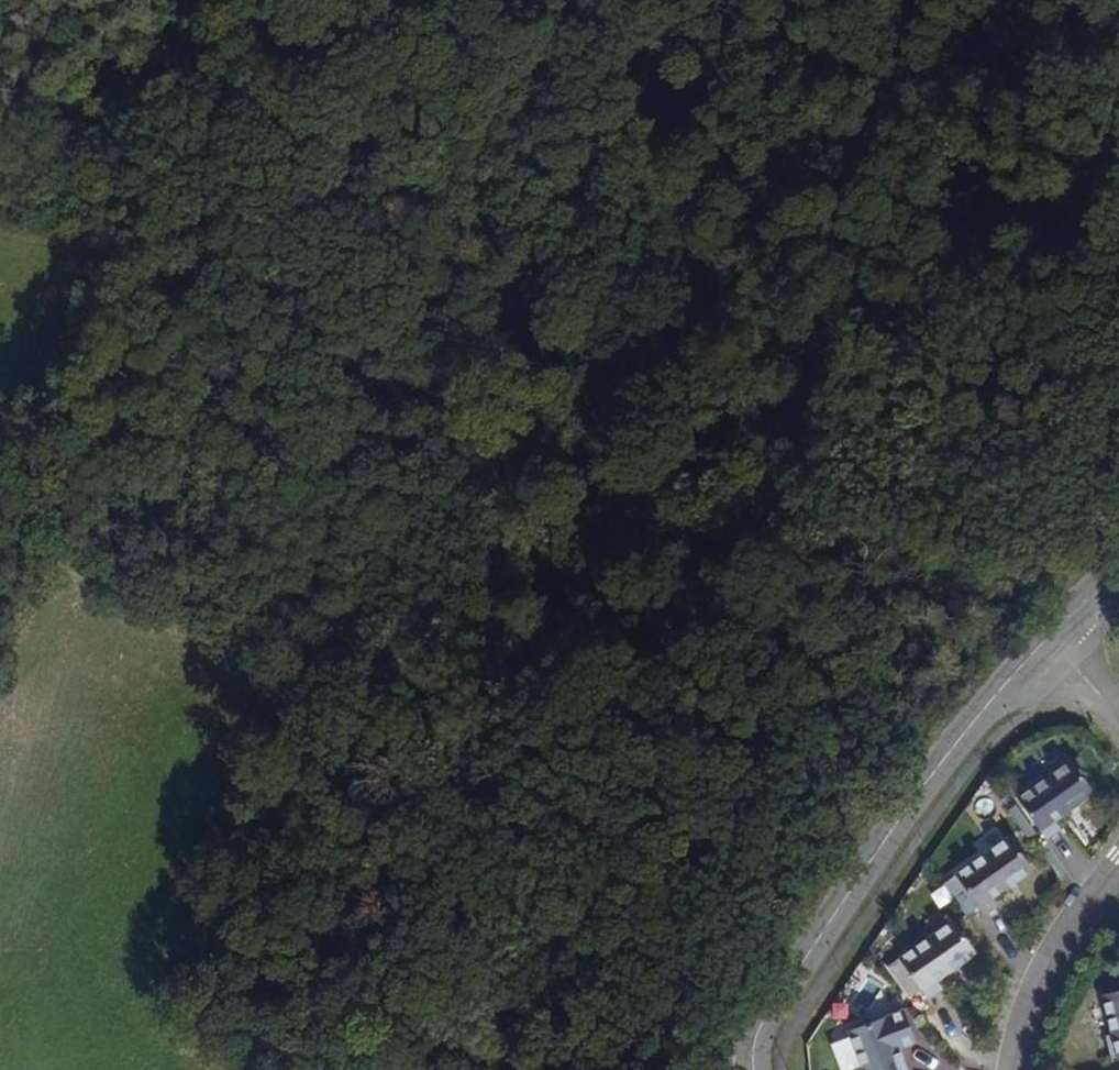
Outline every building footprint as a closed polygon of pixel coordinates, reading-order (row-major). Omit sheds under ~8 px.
[(1057,821),(1095,796),(1073,763),(1018,799),(1046,841),(1063,831),(1057,821)] [(1032,870),(1011,838),(945,883),(968,915),(979,907),(984,915),(998,906),(992,897),(1032,870)] [(941,989),(935,979),(973,953),(951,921),(897,958),(926,1000),(941,989)] [(1098,1000),(1108,1036),(1101,1037),(1108,1064),(1118,1061),(1118,993),(1098,1000)] [(895,1049),(914,1042),(902,1012),(848,1034),(860,1069),(903,1069),(895,1049)]
